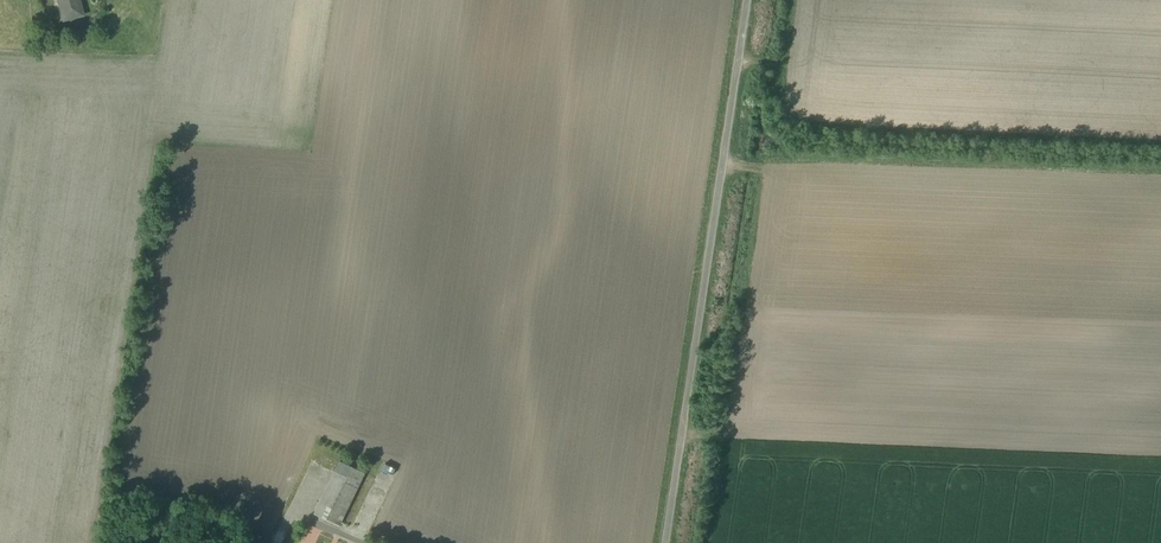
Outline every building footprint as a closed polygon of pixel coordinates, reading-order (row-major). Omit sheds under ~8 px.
[(65,19),(83,14),(79,0),(60,0),(65,19)] [(341,461),(315,514),(339,525),(364,473),(341,461)]
